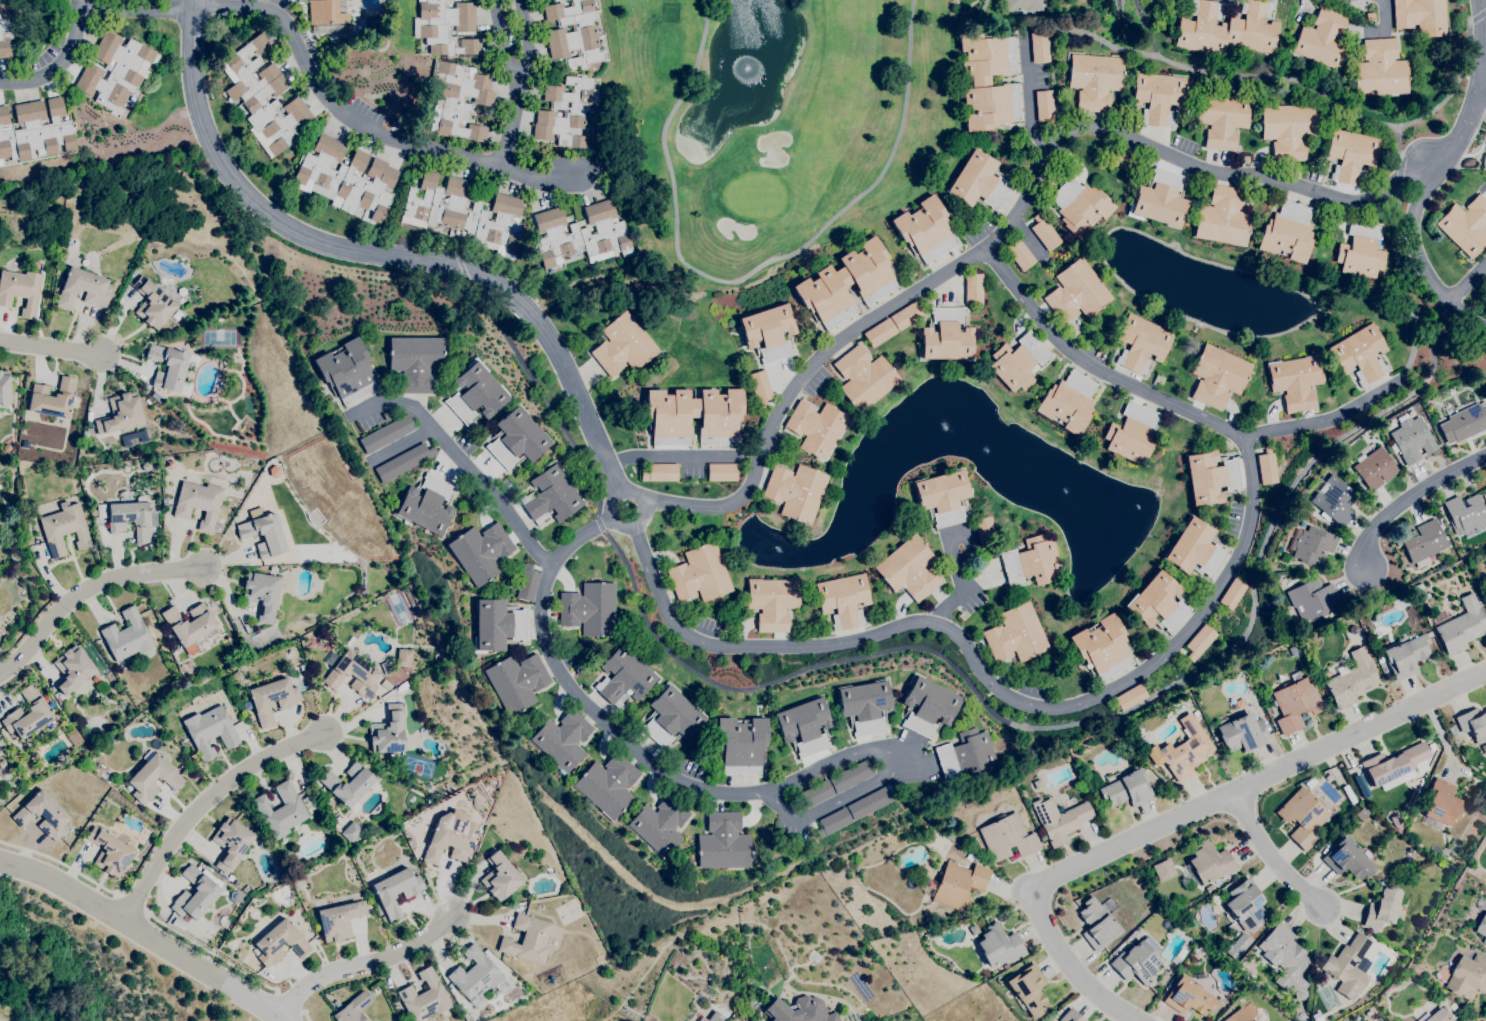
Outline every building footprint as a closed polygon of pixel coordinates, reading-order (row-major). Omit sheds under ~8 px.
[(11,56),(0,58),(0,0),(1,4),(11,2),(13,18),(12,18),(14,38),(9,39),(11,56)] [(310,24),(308,0),(348,0),(349,22),(310,24)] [(418,3),(418,0),(446,0),(446,4),(448,4),(448,8),(455,8),(455,2),(475,2),(475,32),(455,32),(455,25),(453,25),(453,29),(450,29),(450,37),(456,37),(456,45),(458,45),(458,47),(461,47),(461,39),(481,38),(481,54),(464,54),(464,53),(430,54),(429,44),(426,44),(425,37),(414,37),(414,17),(420,17),(419,3),(418,3)] [(572,2),(572,0),(591,0),(595,19),(592,20),(593,25),(595,24),(600,47),(597,48),(598,52),(602,52),(603,60),(589,63),(590,66),(581,68),(580,65),(568,67),(566,59),(578,57),(576,49),(569,50),(570,56),(551,60),(545,31),(565,27),(566,33),(573,31),(571,24),(560,26),(558,19),(546,21),(543,6),(562,2),(563,8),(570,6),(570,2),(572,2)] [(1005,11),(1004,0),(1041,0),(1042,9),(1026,11),(1026,10),(1005,11)] [(1188,14),(1191,0),(1198,0),(1204,0),(1216,2),(1216,3),(1223,4),(1222,12),(1221,11),(1219,19),(1215,19),(1214,25),(1220,26),(1220,23),(1227,24),(1229,14),(1237,15),(1237,18),(1244,20),(1245,14),(1240,13),(1242,0),(1266,0),(1266,1),(1273,2),(1272,11),(1270,10),(1269,18),(1264,17),(1263,23),(1270,24),(1271,21),(1279,22),(1273,53),(1225,45),(1223,55),(1174,47),(1179,15),(1188,17),(1187,20),(1194,21),(1195,15),(1188,14)] [(1394,28),(1392,0),(1411,0),(1416,0),(1445,0),(1446,35),(1418,37),(1418,24),(1413,24),(1413,27),(1394,28)] [(1338,70),(1291,51),(1301,25),(1313,30),(1315,25),(1312,24),(1319,6),(1348,18),(1341,35),(1338,34),(1337,38),(1348,43),(1338,70)] [(1366,21),(1365,13),(1375,13),(1375,21),(1366,21)] [(366,30),(366,27),(365,16),(375,15),(375,21),(376,21),(376,29),(366,30)] [(121,116),(94,101),(95,99),(74,87),(88,61),(105,71),(101,78),(104,80),(105,78),(107,79),(111,71),(107,69),(109,65),(92,55),(106,29),(123,39),(120,45),(122,46),(124,44),(126,45),(130,38),(157,53),(151,63),(143,59),(136,72),(144,77),(138,87),(137,86),(133,93),(130,92),(121,108),(124,109),(121,116)] [(270,158),(248,130),(252,127),(246,118),(251,115),(250,114),(245,117),(237,106),(243,101),(239,96),(229,103),(221,93),(233,84),(231,81),(218,65),(263,30),(272,42),(256,55),(253,50),(247,54),(250,58),(248,59),(250,62),(257,57),(262,63),(249,73),(254,79),(256,78),(258,80),(261,79),(257,73),(272,62),(290,85),(274,97),(271,92),(265,97),(268,100),(266,102),(268,104),(275,99),(280,105),(276,108),(281,115),(282,114),(284,116),(287,114),(281,107),(297,95),(315,118),(300,129),(302,132),(297,136),(298,137),(287,146),(273,157),(273,156),(270,158)] [(1032,63),(1030,33),(1046,31),(1049,61),(1032,63)] [(965,131),(962,88),(971,88),(970,76),(961,76),(958,34),(984,32),(984,34),(989,34),(990,37),(1004,36),(1004,38),(1014,37),(1017,73),(1007,74),(1007,75),(999,76),(999,74),(989,75),(990,86),(1000,86),(1000,84),(1008,83),(1008,84),(1017,83),(1020,120),(1011,121),(1011,122),(996,123),(997,128),(965,131)] [(1358,95),(1356,63),(1367,62),(1367,60),(1364,60),(1362,40),(1396,38),(1397,58),(1393,58),(1393,61),(1407,60),(1408,76),(1409,80),(1408,80),(1409,92),(1358,95)] [(1109,113),(1076,110),(1077,90),(1081,90),(1081,88),(1068,87),(1069,71),(1068,71),(1069,67),(1070,67),(1071,54),(1123,58),(1122,71),(1123,71),(1123,75),(1122,74),(1121,91),(1108,90),(1107,93),(1111,93),(1109,113)] [(485,141),(466,138),(449,134),(448,137),(436,134),(437,132),(430,130),(440,81),(431,79),(435,59),(476,68),(475,73),(492,77),(489,90),(495,92),(492,106),(473,102),(474,97),(467,95),(466,100),(464,100),(463,103),(471,104),(468,121),(460,119),(459,123),(461,123),(460,127),(467,129),(468,123),(488,127),(485,141)] [(1165,127),(1147,125),(1147,124),(1139,123),(1140,117),(1141,118),(1142,108),(1147,109),(1148,102),(1141,102),(1140,106),(1132,105),(1135,73),(1185,78),(1182,109),(1174,108),(1174,104),(1168,104),(1167,111),(1172,111),(1171,120),(1173,120),(1172,126),(1165,126),(1165,127)] [(588,148),(557,146),(557,137),(555,137),(555,133),(553,133),(552,140),(533,138),(534,124),(535,124),(536,109),(556,111),(555,117),(563,117),(563,109),(552,109),(552,101),(543,100),(544,85),(563,86),(563,92),(571,93),(571,88),(573,88),(573,85),(564,84),(565,76),(593,78),(593,89),(598,89),(597,103),(592,103),(592,104),(589,104),(588,112),(584,111),(584,116),(586,116),(585,129),(580,128),(580,135),(588,136),(588,148)] [(1037,121),(1035,91),(1051,90),(1054,120),(1037,121)] [(1235,151),(1204,148),(1206,129),(1209,129),(1209,124),(1195,123),(1196,111),(1198,111),(1199,95),(1208,96),(1250,100),(1247,128),(1234,127),(1233,132),(1237,132),(1235,151)] [(3,166),(0,166),(0,106),(6,105),(10,123),(11,129),(13,129),(13,130),(21,129),(20,124),(17,124),(14,105),(42,100),(46,119),(42,120),(43,125),(51,123),(46,99),(61,97),(65,115),(58,117),(59,120),(62,119),(63,121),(70,120),(76,150),(65,153),(63,144),(56,145),(58,154),(46,156),(45,154),(38,155),(37,149),(29,150),(30,159),(18,162),(18,159),(11,160),(11,157),(2,159),(3,166)] [(1272,161),(1272,142),(1275,141),(1275,139),(1261,139),(1261,123),(1260,123),(1260,120),(1261,120),(1261,106),(1276,106),(1301,105),(1301,103),(1316,103),(1317,112),(1314,113),(1314,118),(1315,118),(1315,121),(1314,121),(1314,138),(1301,138),(1301,141),(1305,141),(1305,160),(1272,161)] [(1362,186),(1355,185),(1355,186),(1336,182),(1336,181),(1329,179),(1331,173),(1333,173),(1335,164),(1340,165),(1341,158),(1334,156),(1333,161),(1325,160),(1332,129),(1381,139),(1374,171),(1366,169),(1367,164),(1360,162),(1359,169),(1365,171),(1362,186)] [(381,224),(369,219),(373,211),(367,208),(366,210),(365,209),(364,212),(356,208),(353,215),(352,214),(351,216),(346,214),(347,212),(330,204),(332,200),(310,190),(308,193),(291,185),(293,181),(292,181),(299,165),(300,166),(302,161),(300,160),(303,155),(304,156),(305,153),(312,156),(314,154),(317,155),(318,153),(312,150),(320,132),(346,144),(341,156),(349,159),(345,166),(347,167),(356,149),(369,155),(361,172),(356,170),(354,174),(369,181),(369,180),(372,181),(373,178),(365,175),(374,157),(387,163),(386,165),(399,171),(391,189),(385,186),(383,188),(387,190),(386,192),(393,195),(387,208),(388,208),(381,224)] [(1130,173),(1127,172),(1104,161),(1111,146),(1137,157),(1130,173)] [(994,210),(990,208),(991,206),(982,201),(983,199),(977,195),(970,207),(960,201),(960,200),(946,191),(973,148),(997,163),(990,174),(996,178),(997,176),(1006,182),(1007,180),(1011,183),(994,210)] [(1178,228),(1130,213),(1135,197),(1134,197),(1137,185),(1151,189),(1153,183),(1151,182),(1154,172),(1152,171),(1153,167),(1185,177),(1184,181),(1182,180),(1179,191),(1177,190),(1175,197),(1187,200),(1178,228)] [(514,259),(496,254),(497,249),(473,244),(475,235),(466,233),(467,230),(463,228),(462,231),(451,228),(449,235),(433,232),(435,226),(426,223),(425,227),(401,221),(410,184),(420,186),(424,170),(438,173),(435,187),(445,189),(448,175),(476,182),(472,201),(466,200),(465,207),(472,209),(475,197),(483,199),(481,210),(489,212),(487,220),(490,221),(490,219),(495,220),(497,213),(491,211),(496,192),(524,199),(519,218),(517,223),(523,224),(520,238),(516,255),(515,255),(514,259)] [(1082,243),(1063,225),(1065,224),(1060,219),(1063,217),(1057,211),(1060,208),(1049,198),(1054,193),(1070,176),(1080,186),(1083,183),(1089,189),(1092,186),(1096,190),(1098,188),(1117,207),(1082,243)] [(1245,246),(1193,237),(1195,224),(1194,224),(1195,220),(1198,205),(1211,207),(1212,204),(1208,203),(1212,184),(1244,190),(1241,209),(1238,209),(1237,211),(1251,214),(1248,230),(1248,233),(1247,233),(1245,246)] [(1477,193),(1485,202),(1485,228),(1485,226),(1481,230),(1485,234),(1485,245),(1483,248),(1482,247),(1470,259),(1434,224),(1447,211),(1446,210),(1454,202),(1464,212),(1467,209),(1465,206),(1477,193)] [(925,264),(912,244),(909,246),(905,241),(903,242),(890,220),(905,211),(907,215),(920,207),(917,203),(932,194),(946,215),(944,217),(947,222),(944,224),(951,235),(950,235),(956,244),(925,264)] [(544,270),(539,252),(537,253),(534,244),(536,243),(535,239),(543,237),(542,235),(546,234),(545,232),(539,233),(533,214),(561,206),(567,224),(561,226),(563,233),(567,232),(568,234),(571,233),(568,225),(576,222),(579,229),(587,227),(589,235),(593,234),(592,232),(596,231),(594,224),(589,226),(583,207),(611,198),(616,217),(617,222),(622,220),(627,234),(628,234),(632,246),(631,246),(633,254),(622,257),(619,245),(612,247),(613,249),(611,250),(613,255),(589,263),(585,249),(574,253),(561,257),(563,262),(556,265),(556,266),(544,270)] [(1304,263),(1287,258),(1288,256),(1274,251),(1273,254),(1257,249),(1265,223),(1267,223),(1268,218),(1272,219),(1274,212),(1278,213),(1283,199),(1311,208),(1307,222),(1311,224),(1308,231),(1312,232),(1310,236),(1312,237),(1305,258),(1306,258),(1304,263)] [(1048,252),(1046,248),(1030,228),(1037,222),(1032,217),(1038,212),(1042,218),(1044,217),(1062,241),(1048,252)] [(1374,278),(1339,272),(1341,263),(1334,261),(1337,243),(1350,245),(1351,234),(1346,233),(1349,218),(1383,224),(1380,239),(1376,239),(1375,240),(1380,241),(1379,251),(1385,252),(1382,270),(1376,269),(1374,278)] [(827,330),(814,310),(810,313),(807,307),(805,309),(791,286),(806,277),(809,282),(817,277),(814,273),(828,264),(832,272),(842,266),(837,258),(851,249),(854,254),(861,249),(858,244),(873,235),(887,257),(885,258),(889,264),(886,266),(893,278),(897,286),(866,306),(857,290),(852,282),(842,288),(847,296),(849,295),(854,303),(853,303),(858,311),(827,330)] [(1022,272),(1004,247),(1017,237),(1019,240),(1036,261),(1022,272)] [(1062,324),(1042,298),(1058,286),(1060,288),(1062,287),(1054,276),(1067,266),(1066,266),(1069,264),(1070,264),(1080,256),(1112,298),(1102,306),(1102,307),(1100,309),(1099,308),(1086,318),(1078,308),(1076,309),(1078,312),(1062,324)] [(70,310),(56,305),(66,274),(66,272),(67,272),(70,266),(108,279),(104,291),(110,293),(105,307),(99,305),(98,307),(83,301),(86,292),(79,289),(78,293),(76,293),(70,310)] [(10,308),(0,306),(0,275),(1,270),(24,274),(25,271),(43,274),(35,319),(20,317),(21,308),(24,308),(26,298),(12,295),(10,308)] [(982,303),(965,303),(965,274),(982,273),(982,303)] [(157,331),(150,325),(150,326),(134,312),(146,298),(131,286),(141,275),(146,279),(170,299),(172,298),(179,304),(157,331)] [(898,331),(889,317),(914,300),(924,315),(898,331)] [(762,364),(760,359),(762,358),(759,349),(763,347),(760,339),(755,341),(756,346),(746,349),(744,342),(745,341),(738,319),(786,303),(795,333),(786,336),(785,331),(779,332),(782,341),(786,340),(789,349),(791,349),(793,354),(762,364)] [(972,358),(922,359),(921,334),(920,327),(931,327),(931,332),(937,332),(937,323),(932,323),(932,313),(931,313),(931,308),(963,307),(963,313),(961,313),(962,323),(957,323),(957,332),(962,332),(962,327),(973,327),(973,334),(972,334),(972,358)] [(610,378),(589,352),(604,339),(607,342),(609,340),(600,330),(613,319),(612,319),(615,317),(616,317),(625,309),(659,350),(649,358),(650,359),(647,361),(647,360),(634,371),(625,361),(624,362),(626,365),(610,378)] [(177,321),(172,316),(178,310),(183,314),(177,321)] [(1145,376),(1138,373),(1121,365),(1122,365),(1115,362),(1118,356),(1119,356),(1123,348),(1127,350),(1130,344),(1124,341),(1121,346),(1113,342),(1127,313),(1173,334),(1160,363),(1152,360),(1154,355),(1148,352),(1145,359),(1150,361),(1146,369),(1148,370),(1145,376)] [(872,348),(862,333),(866,331),(888,317),(897,332),(872,348)] [(1360,387),(1357,381),(1359,380),(1354,372),(1359,369),(1355,363),(1349,367),(1351,371),(1345,375),(1329,348),(1371,322),(1388,350),(1381,354),(1378,349),(1372,353),(1376,359),(1380,357),(1384,365),(1385,364),(1389,370),(1383,374),(1367,384),(1366,383),(1360,387)] [(1015,395),(988,366),(994,360),(990,355),(1003,343),(1011,351),(1019,344),(1017,340),(1028,330),(1051,355),(1039,365),(1036,362),(1028,370),(1034,377),(1015,395)] [(344,406),(333,385),(329,387),(326,381),(324,382),(312,360),(328,351),(329,353),(342,346),(341,344),(357,336),(368,358),(367,359),(369,365),(366,367),(374,381),(373,381),(377,388),(344,406)] [(432,393),(398,393),(398,374),(402,374),(402,371),(389,371),(389,354),(388,354),(388,351),(389,351),(389,338),(442,338),(442,351),(443,351),(443,355),(442,355),(442,371),(428,371),(428,373),(432,373),(432,393)] [(1220,412),(1190,398),(1198,379),(1201,381),(1203,378),(1190,372),(1205,342),(1253,365),(1238,395),(1227,390),(1226,392),(1229,393),(1220,412)] [(188,396),(151,385),(154,377),(156,370),(165,373),(167,365),(164,365),(164,363),(145,357),(148,348),(149,349),(150,343),(181,352),(181,350),(183,351),(183,352),(189,354),(199,357),(196,369),(186,366),(182,381),(192,383),(188,396)] [(859,413),(851,403),(850,404),(848,401),(849,401),(838,388),(848,379),(847,377),(845,379),(832,364),(858,343),(870,359),(868,361),(869,363),(880,354),(890,367),(891,367),(893,370),(892,370),(900,380),(859,413)] [(1286,413),(1283,395),(1285,395),(1284,389),(1271,392),(1268,380),(1271,380),(1270,373),(1268,373),(1266,363),(1279,360),(1279,361),(1303,356),(1316,353),(1319,373),(1322,372),(1324,382),(1322,382),(1322,384),(1309,387),(1309,391),(1312,390),(1316,407),(1286,413)] [(466,425),(444,401),(448,397),(449,399),(456,392),(459,395),(466,389),(462,385),(458,388),(451,381),(455,377),(456,378),(475,360),(509,397),(491,415),(486,419),(480,412),(483,408),(479,404),(473,410),(476,413),(469,420),(470,421),(466,425)] [(759,410),(747,375),(763,369),(773,397),(765,400),(767,407),(759,410)] [(1077,437),(1034,411),(1048,387),(1050,388),(1052,384),(1056,386),(1059,379),(1063,382),(1071,369),(1097,384),(1089,397),(1092,400),(1088,406),(1092,408),(1089,413),(1091,414),(1077,437)] [(11,414),(0,414),(0,370),(1,370),(1,371),(9,370),(9,375),(11,402),(10,402),(11,414)] [(67,419),(27,411),(33,383),(49,387),(48,395),(55,397),(55,393),(57,394),(61,375),(76,378),(69,410),(70,410),(70,412),(69,412),(67,419)] [(736,445),(699,445),(699,427),(700,427),(700,417),(688,417),(688,427),(690,427),(690,437),(689,437),(689,445),(652,445),(652,421),(648,421),(648,415),(646,415),(646,389),(663,389),(663,395),(673,395),(673,389),(688,389),(688,398),(700,398),(700,389),(716,389),(716,394),(725,394),(725,389),(743,389),(742,414),(740,414),(740,421),(737,421),(737,436),(736,436),(736,445)] [(98,435),(94,420),(112,415),(108,398),(120,394),(120,393),(128,391),(128,393),(136,391),(144,422),(98,435)] [(823,461),(809,452),(808,454),(798,447),(805,435),(801,433),(799,436),(783,426),(799,399),(815,409),(814,412),(818,414),(825,402),(834,407),(834,408),(841,413),(842,411),(849,415),(847,417),(849,418),(823,461)] [(1137,464),(1104,449),(1108,440),(1102,438),(1110,422),(1120,427),(1125,415),(1121,413),(1128,399),(1159,414),(1152,428),(1148,426),(1144,436),(1155,441),(1147,459),(1141,456),(1137,464)] [(1481,409),(1485,407),(1485,428),(1456,442),(1455,440),(1446,444),(1437,424),(1447,419),(1446,417),(1478,402),(1481,409)] [(507,470),(485,446),(488,443),(490,444),(498,437),(499,439),(504,434),(495,424),(503,416),(503,417),(516,405),(550,443),(538,454),(539,455),(530,463),(520,452),(515,457),(517,459),(509,466),(510,467),(507,470)] [(386,421),(382,414),(391,409),(394,416),(386,421)] [(366,455),(358,439),(407,413),(415,428),(366,455)] [(1406,466),(1399,455),(1401,454),(1388,433),(1399,426),(1397,423),(1398,422),(1396,418),(1405,413),(1407,417),(1409,416),(1411,419),(1419,415),(1437,446),(1428,452),(1423,444),(1416,448),(1421,457),(1406,466)] [(124,448),(121,436),(145,429),(148,441),(141,443),(140,437),(129,440),(131,446),(124,448)] [(381,483),(373,468),(423,442),(427,449),(433,446),(437,454),(381,483)] [(1371,492),(1352,467),(1379,445),(1399,470),(1389,478),(1383,470),(1377,475),(1383,482),(1371,492)] [(1261,485),(1257,455),(1265,454),(1265,448),(1273,446),(1279,483),(1261,485)] [(1192,507),(1189,490),(1190,490),(1188,472),(1187,473),(1184,454),(1216,449),(1218,460),(1213,461),(1214,466),(1222,465),(1221,461),(1231,459),(1231,458),(1237,457),(1241,489),(1236,490),(1236,488),(1226,490),(1225,485),(1217,486),(1218,492),(1222,491),(1224,503),(1215,504),(1215,502),(1203,504),(1203,505),(1192,507)] [(151,471),(151,470),(144,471),(141,466),(145,461),(150,463),(150,462),(157,460),(158,470),(151,471)] [(171,470),(165,467),(166,461),(172,460),(175,465),(171,470)] [(537,526),(533,520),(532,520),(521,505),(522,504),(518,498),(524,494),(525,496),(532,491),(535,495),(538,493),(534,487),(533,488),(528,481),(543,470),(541,467),(546,464),(549,467),(554,463),(583,504),(557,522),(552,516),(556,513),(552,508),(546,511),(549,515),(542,520),(543,522),(537,526)] [(737,481),(735,481),(708,481),(707,464),(737,463),(737,481)] [(677,481),(640,481),(640,472),(648,472),(648,464),(651,464),(677,464),(677,481)] [(810,525),(798,520),(797,522),(794,521),(794,519),(779,513),(784,501),(781,500),(780,503),(761,496),(773,465),(792,472),(791,475),(793,476),(798,464),(813,470),(813,469),(817,470),(816,471),(829,475),(810,525)] [(935,529),(934,524),(935,524),(933,513),(935,513),(933,506),(919,510),(916,499),(917,498),(913,482),(961,469),(964,477),(965,477),(970,496),(957,500),(958,506),(961,506),(964,516),(965,515),(966,520),(935,529)] [(439,537),(409,521),(408,523),(392,514),(397,504),(399,505),(404,496),(403,495),(409,485),(417,489),(415,494),(420,497),(424,489),(420,487),(425,478),(423,477),(426,472),(455,487),(452,492),(451,492),(446,500),(442,498),(438,506),(443,509),(446,504),(455,509),(452,514),(451,514),(439,537)] [(1342,529),(1309,501),(1317,492),(1321,495),(1329,484),(1324,480),(1331,473),(1358,495),(1347,508),(1354,514),(1342,529)] [(212,533),(197,530),(200,519),(203,520),(205,511),(191,507),(188,520),(173,516),(182,481),(205,487),(206,484),(223,488),(214,523),(222,525),(221,532),(213,530),(212,533)] [(1477,494),(1485,513),(1485,512),(1485,494),(1485,491),(1477,494)] [(1477,492),(1485,513),(1485,524),(1483,526),(1482,524),(1480,526),(1481,528),(1470,533),(1469,531),(1458,536),(1442,502),(1458,495),(1464,507),(1468,505),(1464,498),(1477,492)] [(136,544),(135,524),(133,524),(132,521),(125,522),(126,531),(118,531),(118,532),(110,532),(108,504),(137,502),(137,496),(147,495),(148,509),(150,508),(150,511),(156,510),(157,527),(149,527),(150,542),(145,543),(136,544)] [(52,559),(39,518),(62,511),(61,508),(60,508),(59,503),(67,500),(69,505),(78,503),(92,546),(77,551),(75,542),(77,541),(74,531),(61,535),(67,554),(52,559)] [(261,560),(255,544),(264,541),(262,534),(259,535),(258,533),(239,539),(236,530),(237,530),(236,525),(266,515),(265,514),(267,513),(268,515),(274,513),(287,551),(261,560)] [(1210,579),(1205,576),(1206,574),(1198,569),(1200,566),(1194,562),(1186,574),(1176,568),(1177,566),(1171,562),(1170,563),(1161,557),(1170,543),(1172,544),(1182,528),(1181,527),(1189,514),(1215,531),(1207,543),(1212,546),(1214,544),(1223,550),(1224,548),(1228,551),(1210,579)] [(981,550),(973,520),(990,516),(998,545),(981,550)] [(1418,560),(1408,540),(1419,535),(1415,527),(1435,518),(1448,546),(1418,560)] [(476,588),(454,557),(453,558),(444,544),(448,541),(449,542),(456,537),(459,534),(459,535),(473,526),(480,536),(482,535),(480,533),(497,521),(516,548),(500,560),(498,557),(495,559),(503,569),(489,578),(490,579),(487,581),(486,580),(476,588)] [(1319,566),(1292,555),(1296,546),(1294,545),(1296,540),(1292,539),(1297,528),(1301,530),(1302,528),(1306,530),(1309,524),(1338,537),(1332,551),(1318,546),(1316,551),(1324,554),(1319,566)] [(916,603),(904,588),(906,586),(904,584),(894,592),(884,580),(883,580),(881,577),(873,567),(913,533),(922,543),(922,542),(925,545),(924,546),(934,558),(924,567),(926,569),(929,566),(942,581),(916,603)] [(1036,586),(1032,574),(1022,577),(1023,581),(1008,585),(999,553),(1014,548),(1016,553),(1026,550),(1022,539),(1043,533),(1045,539),(1051,537),(1061,571),(1052,574),(1054,581),(1036,586)] [(702,602),(697,590),(695,590),(696,594),(677,601),(666,569),(684,562),(685,566),(687,565),(683,552),(698,546),(701,544),(702,545),(713,540),(717,550),(732,590),(720,595),(721,595),(717,597),(717,596),(702,602)] [(1169,633),(1165,630),(1166,628),(1159,622),(1162,619),(1155,613),(1151,617),(1154,620),(1147,628),(1142,623),(1142,622),(1125,607),(1159,568),(1183,589),(1176,597),(1172,594),(1168,598),(1175,603),(1178,600),(1185,606),(1186,605),(1191,609),(1169,633)] [(271,624),(257,622),(260,603),(242,600),(244,588),(243,588),(244,579),(246,580),(247,571),(281,577),(280,586),(278,586),(277,589),(271,624)] [(833,630),(832,624),(833,624),(831,615),(836,614),(835,607),(828,609),(829,613),(821,614),(820,613),(814,583),(863,573),(870,604),(862,606),(861,602),(854,603),(856,609),(860,609),(862,617),(863,617),(865,623),(858,625),(859,626),(840,630),(840,629),(833,630)] [(1232,610),(1219,601),(1235,576),(1248,584),(1232,610)] [(1303,625),(1294,607),(1292,607),(1285,591),(1316,577),(1321,587),(1332,582),(1340,599),(1335,602),(1337,605),(1325,611),(1327,615),(1316,620),(1315,616),(1307,620),(1309,623),(1303,625)] [(757,633),(756,613),(760,613),(760,608),(746,608),(746,596),(748,596),(747,580),(798,580),(799,608),(784,608),(785,613),(788,613),(788,632),(757,633)] [(601,637),(598,637),(598,635),(582,635),(582,623),(579,623),(579,626),(559,626),(559,592),(579,592),(579,596),(582,596),(581,582),(598,582),(601,582),(601,583),(614,582),(614,635),(601,636),(601,637)] [(1472,591),(1485,621),(1485,630),(1482,632),(1483,634),(1465,643),(1468,648),(1448,657),(1434,627),(1466,612),(1459,597),(1472,591)] [(485,653),(473,653),(473,636),(476,636),(476,633),(476,613),(475,613),(475,599),(495,599),(495,598),(504,598),(504,606),(511,606),(511,610),(522,610),(522,608),(527,608),(527,641),(522,641),(522,639),(512,639),(512,643),(504,643),(504,651),(493,651),(493,649),(485,649),(485,653)] [(1018,663),(1014,653),(994,662),(981,632),(999,623),(1001,627),(1003,626),(997,613),(1027,600),(1049,649),(1018,663)] [(182,648),(179,642),(178,643),(177,641),(178,640),(160,613),(173,605),(183,621),(184,620),(187,623),(193,619),(187,611),(202,602),(217,625),(182,648)] [(116,662),(113,656),(112,656),(106,645),(107,644),(100,630),(114,623),(118,631),(130,625),(127,618),(124,620),(120,611),(124,609),(124,608),(129,606),(129,607),(134,605),(154,646),(138,654),(137,651),(116,662)] [(1101,682),(1089,661),(1086,663),(1082,657),(1081,658),(1068,637),(1083,628),(1084,630),(1096,622),(1096,621),(1111,611),(1124,632),(1121,634),(1126,641),(1122,643),(1130,655),(1129,656),(1133,662),(1101,682)] [(246,633),(243,626),(251,623),(254,629),(246,633)] [(1194,662),(1187,656),(1192,651),(1185,645),(1205,623),(1218,634),(1194,662)] [(1395,682),(1381,650),(1391,645),(1391,646),(1404,640),(1404,641),(1425,632),(1426,633),(1431,630),(1433,636),(1428,638),(1431,644),(1427,646),(1430,653),(1427,655),(1427,657),(1418,661),(1418,659),(1413,662),(1417,671),(1395,682)] [(348,646),(345,644),(351,635),(355,638),(348,646)] [(64,696),(56,686),(65,679),(63,678),(64,677),(52,662),(62,654),(61,654),(68,648),(69,649),(75,644),(96,669),(64,696)] [(617,708),(613,704),(612,705),(598,692),(599,691),(593,687),(598,682),(599,682),(605,676),(609,680),(613,675),(608,670),(605,673),(599,667),(621,644),(658,678),(636,701),(630,696),(633,693),(628,688),(623,693),(627,696),(617,708)] [(1337,711),(1323,681),(1356,665),(1349,652),(1362,646),(1379,682),(1371,685),(1372,688),(1355,696),(1357,702),(1337,711)] [(368,699),(363,695),(362,696),(361,694),(360,696),(356,693),(357,691),(355,689),(354,691),(350,688),(351,687),(349,685),(355,678),(349,674),(347,677),(345,675),(334,690),(330,687),(329,689),(325,686),(326,684),(322,681),(332,667),(324,661),(332,651),(340,657),(342,655),(341,655),(342,653),(343,654),(347,648),(380,673),(372,683),(377,687),(368,699)] [(410,667),(396,666),(398,648),(412,650),(410,667)] [(508,717),(501,705),(482,670),(494,664),(494,663),(497,662),(511,654),(517,666),(519,665),(518,662),(535,653),(551,682),(534,691),(533,688),(530,690),(536,701),(522,709),(522,710),(519,711),(508,717)] [(577,674),(573,666),(580,662),(585,670),(577,674)] [(239,680),(233,679),(233,673),(239,671),(242,675),(239,680)] [(1283,736),(1275,720),(1283,716),(1277,705),(1274,706),(1272,701),(1275,700),(1271,692),(1282,687),(1281,684),(1289,681),(1290,683),(1293,682),(1289,675),(1297,671),(1301,678),(1308,675),(1325,707),(1311,714),(1309,708),(1305,710),(1303,707),(1296,710),(1304,725),(1283,736)] [(930,739),(901,725),(903,720),(905,721),(909,712),(913,714),(916,707),(912,705),(910,708),(901,703),(915,674),(962,698),(947,726),(938,721),(940,718),(935,716),(931,722),(936,725),(931,733),(933,734),(930,739)] [(261,729),(250,698),(249,696),(250,696),(248,690),(287,677),(291,688),(297,686),(302,700),(295,702),(296,704),(280,710),(276,700),(270,702),(271,706),(269,707),(275,724),(261,729)] [(854,737),(853,732),(854,732),(853,721),(855,721),(854,715),(840,717),(838,705),(840,705),(838,698),(837,698),(835,687),(849,685),(849,686),(872,682),(872,681),(887,678),(890,691),(887,691),(888,697),(890,696),(892,708),(878,710),(879,717),(882,717),(884,727),(885,727),(886,732),(854,737)] [(388,690),(380,684),(384,679),(392,684),(388,690)] [(100,695),(94,686),(101,681),(107,689),(100,695)] [(20,740),(14,730),(8,733),(0,721),(5,717),(4,716),(19,707),(24,715),(30,711),(28,708),(30,707),(19,691),(32,682),(50,709),(51,711),(50,711),(54,717),(20,740)] [(1123,711),(1115,698),(1141,682),(1149,696),(1123,711)] [(664,750),(662,748),(640,728),(643,724),(645,725),(652,717),(654,719),(658,714),(648,705),(656,696),(657,697),(668,684),(705,718),(694,731),(695,731),(687,740),(676,731),(672,736),(673,737),(666,745),(667,747),(664,750)] [(401,755),(401,751),(399,751),(371,753),(371,744),(370,744),(369,724),(387,723),(386,703),(394,703),(393,697),(399,696),(399,703),(401,703),(403,741),(407,741),(408,749),(405,749),(406,754),(401,755)] [(799,759),(797,753),(799,752),(795,743),(800,742),(797,733),(791,735),(792,740),(784,743),(777,724),(775,724),(772,714),(821,696),(825,704),(824,704),(829,720),(830,719),(832,725),(823,729),(821,724),(815,726),(818,734),(823,733),(826,742),(827,742),(829,747),(799,759)] [(202,762),(195,747),(182,721),(198,713),(199,715),(220,704),(223,710),(224,709),(230,722),(240,742),(226,749),(218,735),(206,741),(209,748),(212,746),(216,754),(202,762)] [(565,778),(553,766),(555,764),(528,739),(540,726),(539,726),(547,718),(557,727),(561,723),(558,721),(571,707),(593,728),(581,742),(579,740),(575,743),(586,753),(577,762),(577,761),(567,772),(569,774),(565,778)] [(1485,712),(1485,741),(1476,745),(1470,730),(1462,734),(1454,717),(1475,707),(1479,714),(1485,711),(1485,712)] [(1177,783),(1163,762),(1156,767),(1145,751),(1155,744),(1158,749),(1168,742),(1172,748),(1186,738),(1185,737),(1188,735),(1177,719),(1189,711),(1214,748),(1205,755),(1205,754),(1202,756),(1204,758),(1199,762),(1192,767),(1196,772),(1187,778),(1186,776),(1177,783)] [(1244,754),(1241,747),(1228,753),(1224,744),(1223,744),(1218,735),(1219,734),(1216,727),(1250,711),(1255,720),(1260,718),(1271,740),(1244,754)] [(760,774),(723,774),(723,766),(722,766),(722,750),(718,750),(718,732),(716,732),(716,718),(733,718),(733,720),(749,720),(749,718),(767,718),(767,744),(765,744),(765,750),(760,750),(760,774)] [(1450,734),(1447,728),(1453,725),(1456,732),(1450,734)] [(971,781),(967,768),(958,771),(960,775),(944,780),(934,747),(949,742),(951,747),(960,744),(956,732),(974,726),(977,732),(985,730),(996,764),(988,767),(990,775),(971,781)] [(75,747),(73,744),(72,744),(67,737),(68,737),(65,733),(73,727),(76,731),(76,730),(81,738),(83,741),(75,747)] [(1466,739),(1464,733),(1470,731),(1472,736),(1466,739)] [(1383,791),(1380,784),(1372,788),(1360,762),(1381,752),(1385,759),(1424,740),(1431,756),(1414,764),(1415,767),(1412,769),(1415,776),(1383,791)] [(119,757),(116,750),(123,747),(126,754),(119,757)] [(611,821),(606,817),(572,785),(580,776),(580,775),(582,772),(583,773),(594,761),(603,770),(605,768),(603,766),(616,751),(641,773),(627,788),(625,786),(623,788),(633,797),(622,809),(623,809),(620,812),(619,811),(611,821)] [(142,805),(131,794),(135,790),(133,787),(129,791),(125,787),(129,783),(127,782),(155,752),(160,757),(160,756),(162,757),(161,758),(184,780),(174,791),(161,778),(159,779),(157,777),(152,782),(159,788),(157,791),(158,792),(155,795),(154,793),(151,796),(153,797),(150,800),(149,799),(147,801),(146,800),(142,805)] [(836,793),(828,778),(865,759),(873,774),(836,793)] [(354,813),(349,807),(348,808),(343,804),(342,805),(341,803),(318,781),(322,777),(321,776),(324,774),(323,774),(326,771),(328,769),(342,783),(343,782),(346,784),(351,778),(345,772),(350,767),(349,766),(351,765),(350,764),(353,761),(354,761),(355,760),(376,780),(375,781),(380,786),(373,792),(368,787),(355,801),(360,806),(354,813)] [(1419,774),(1414,765),(1425,760),(1429,769),(1419,774)] [(1133,808),(1128,798),(1123,801),(1123,802),(1114,806),(1114,805),(1111,807),(1107,798),(1103,800),(1097,789),(1119,778),(1119,777),(1139,767),(1154,798),(1133,808)] [(1450,826),(1438,820),(1438,822),(1422,815),(1426,807),(1425,806),(1430,795),(1427,793),(1435,777),(1456,787),(1452,796),(1456,798),(1456,797),(1468,802),(1463,812),(1458,810),(1450,826)] [(808,808),(800,792),(826,778),(835,794),(808,808)] [(276,845),(274,841),(251,800),(264,792),(269,802),(266,803),(271,811),(283,805),(273,787),(287,779),(309,817),(308,817),(310,821),(290,833),(292,836),(276,845)] [(1305,853),(1288,836),(1299,824),(1294,819),(1292,821),(1288,818),(1284,822),(1274,812),(1301,785),(1315,799),(1316,797),(1324,804),(1322,806),(1330,814),(1311,832),(1318,839),(1305,853)] [(854,821),(846,806),(885,786),(893,801),(854,821)] [(54,841),(50,837),(49,838),(37,825),(44,818),(38,812),(21,828),(11,817),(34,794),(33,794),(35,792),(36,793),(41,788),(69,818),(60,826),(65,831),(54,841)] [(310,810),(303,798),(311,793),(318,805),(310,810)] [(662,861),(651,851),(653,849),(635,833),(634,834),(624,825),(644,803),(655,812),(658,809),(655,806),(667,793),(691,814),(678,828),(676,825),(672,829),(682,838),(662,861)] [(1052,849),(1047,838),(1048,837),(1047,835),(1045,836),(1042,830),(1043,830),(1030,802),(1041,797),(1042,801),(1051,797),(1058,813),(1087,800),(1094,816),(1078,824),(1079,828),(1065,834),(1068,841),(1052,849)] [(819,839),(815,831),(822,827),(818,820),(845,806),(852,822),(819,839)] [(697,867),(697,835),(710,834),(710,832),(708,832),(707,812),(740,811),(740,832),(737,832),(737,835),(750,835),(750,866),(697,867)] [(994,863),(977,828),(994,821),(993,818),(1004,813),(1005,816),(1016,811),(1027,835),(1034,831),(1041,847),(1019,858),(1014,845),(1008,848),(1010,854),(994,863)] [(226,874),(214,865),(225,850),(211,839),(218,829),(217,828),(222,822),(223,822),(227,816),(255,837),(250,844),(249,843),(247,844),(226,874)] [(351,843),(340,833),(352,820),(363,830),(351,843)] [(436,865),(422,860),(433,829),(432,829),(433,827),(434,827),(437,821),(471,833),(472,829),(477,830),(465,862),(449,856),(452,847),(446,845),(444,849),(442,848),(436,865)] [(117,878),(110,874),(110,875),(103,871),(103,870),(92,864),(102,848),(86,838),(94,825),(134,850),(117,878)] [(143,843),(137,840),(144,828),(150,832),(143,843)] [(1358,881),(1356,879),(1355,879),(1349,873),(1349,872),(1345,868),(1338,875),(1320,858),(1344,834),(1361,851),(1360,852),(1377,869),(1368,877),(1365,874),(1358,881)] [(1201,886),(1193,870),(1187,858),(1192,855),(1191,853),(1197,849),(1195,845),(1207,838),(1216,853),(1224,848),(1238,869),(1222,878),(1221,876),(1210,882),(1209,881),(1201,886)] [(498,901),(493,896),(492,896),(479,880),(494,868),(486,859),(497,849),(517,874),(519,872),(525,880),(502,899),(502,898),(498,901)] [(971,862),(965,858),(968,853),(974,857),(971,862)] [(1151,864),(1157,882),(1175,876),(1169,858),(1151,864)] [(966,913),(931,899),(938,881),(936,880),(939,871),(942,872),(946,861),(971,871),(974,863),(990,869),(982,892),(967,886),(966,889),(968,890),(965,898),(972,900),(966,913)] [(194,920),(185,912),(181,917),(170,908),(174,903),(173,902),(184,890),(191,896),(196,890),(194,888),(195,886),(180,874),(182,872),(181,871),(184,868),(185,868),(186,866),(187,867),(190,863),(214,884),(215,883),(217,884),(216,885),(221,890),(194,920)] [(389,921),(371,885),(407,866),(412,877),(418,874),(425,888),(419,891),(420,891),(405,899),(401,891),(394,894),(396,897),(394,898),(403,915),(394,919),(394,918),(389,921)] [(1249,937),(1235,918),(1233,919),(1228,913),(1230,912),(1223,904),(1231,897),(1227,893),(1248,876),(1264,901),(1259,905),(1265,912),(1260,917),(1264,921),(1254,929),(1252,928),(1250,929),(1254,933),(1249,937)] [(301,889),(299,888),(296,882),(304,879),(306,885),(305,887),(301,889)] [(1380,930),(1362,926),(1368,901),(1374,903),(1375,899),(1377,900),(1378,898),(1379,898),(1380,895),(1378,894),(1380,885),(1401,890),(1393,923),(1382,921),(1380,930)] [(1095,952),(1081,934),(1089,927),(1078,912),(1085,906),(1083,903),(1092,895),(1106,913),(1107,913),(1115,923),(1116,922),(1122,931),(1112,939),(1095,952)] [(332,942),(332,940),(324,942),(317,910),(363,899),(367,914),(348,919),(352,935),(340,938),(340,940),(332,942)] [(542,965),(497,951),(502,936),(512,939),(511,942),(520,944),(524,931),(511,927),(516,912),(551,922),(544,946),(547,947),(542,965)] [(1477,933),(1485,916),(1485,944),(1482,942),(1485,937),(1477,933)] [(266,968),(256,957),(261,953),(254,944),(284,917),(289,922),(290,921),(291,923),(290,923),(311,948),(300,958),(288,944),(286,945),(284,942),(278,947),(284,954),(272,965),(271,964),(266,968)] [(182,930),(172,924),(175,918),(186,924),(182,930)] [(989,968),(980,953),(982,952),(976,942),(982,938),(980,934),(987,931),(985,927),(996,921),(1005,937),(1014,932),(1025,952),(1009,961),(1008,959),(998,964),(997,963),(989,968)] [(1285,990),(1274,980),(1284,970),(1256,946),(1278,921),(1294,935),(1291,939),(1306,953),(1304,954),(1311,960),(1285,990)] [(973,935),(969,929),(975,925),(979,931),(973,935)] [(207,943),(196,936),(200,930),(211,937),(207,943)] [(1358,994),(1319,968),(1329,953),(1335,957),(1344,944),(1347,946),(1357,931),(1372,941),(1362,956),(1371,962),(1364,973),(1370,977),(1358,994)] [(1145,987),(1133,973),(1125,981),(1109,963),(1122,951),(1124,953),(1133,945),(1133,946),(1141,939),(1152,951),(1152,952),(1160,961),(1155,966),(1158,969),(1151,976),(1154,978),(1145,987)] [(471,1003),(447,976),(458,965),(465,973),(475,963),(471,958),(468,960),(461,953),(472,942),(504,976),(490,989),(488,986),(471,1003)] [(1181,960),(1175,956),(1181,947),(1187,951),(1181,960)] [(1197,957),(1194,951),(1201,947),(1204,953),(1197,957)] [(1476,954),(1485,959),(1485,989),(1483,994),(1477,991),(1471,1001),(1467,999),(1468,998),(1462,994),(1461,996),(1452,990),(1453,989),(1447,985),(1453,974),(1455,975),(1457,972),(1455,971),(1458,964),(1460,965),(1466,955),(1473,959),(1476,954)] [(1033,1019),(1006,981),(1033,962),(1047,981),(1040,986),(1039,985),(1036,986),(1048,1003),(1040,1009),(1043,1012),(1033,1019)] [(435,1011),(417,1020),(412,1020),(396,992),(410,984),(416,995),(428,988),(424,980),(421,981),(416,972),(430,965),(452,1005),(436,1014),(435,1011)] [(1203,1016),(1188,1006),(1182,1015),(1162,1001),(1175,983),(1175,984),(1183,973),(1199,984),(1198,986),(1219,1001),(1212,1010),(1208,1008),(1203,1016)] [(1325,983),(1320,978),(1324,973),(1330,977),(1325,983)] [(360,1013),(366,1020),(336,1020),(332,1016),(363,990),(372,1000),(360,1010),(362,1012),(360,1013)] [(834,1012),(837,1020),(768,1020),(770,1019),(761,1011),(774,996),(786,1007),(793,1004),(792,1002),(795,997),(804,994),(809,996),(809,997),(814,996),(821,999),(826,1014),(834,1012)] [(338,1009),(333,1002),(336,1000),(341,1006),(338,1009)] [(1241,1006),(1253,1020),(1221,1020),(1241,1006)] [(1069,1007),(1085,1020),(1059,1020),(1058,1020),(1069,1007)] [(1443,1007),(1456,1020),(1428,1020),(1443,1007)] [(724,1017),(722,1020),(698,1020),(702,1016),(707,1020),(714,1010),(724,1017)]
